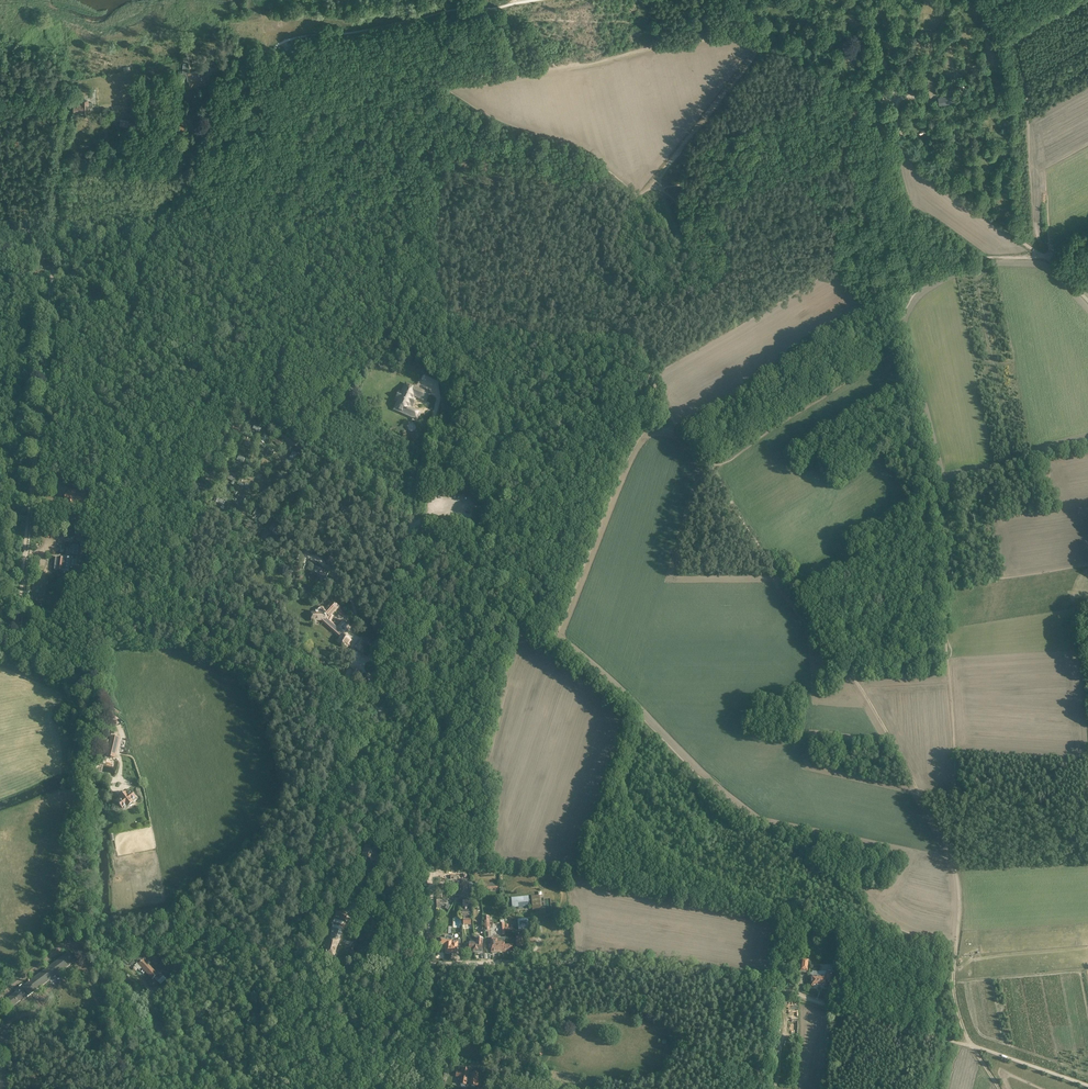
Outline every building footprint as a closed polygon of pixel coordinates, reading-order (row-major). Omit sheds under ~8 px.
[(186,64),(183,64),(182,74),(186,74),(188,81),(189,81),(190,86),(194,86),(193,83),(206,81),(204,70),(188,73),(187,65),(187,64),(186,64)] [(89,107),(88,101),(83,101),(83,104),(75,105),(75,112),(83,111),(83,112),(89,112),(89,107)] [(416,419),(419,412),(408,408),(410,404),(411,405),(413,400),(412,399),(414,396),(424,400),(427,394),(419,390),(412,387),(410,390),(404,387),(403,389),(401,394),(404,395),(401,400),(399,399),(396,406),(402,409),(400,412),(416,419)] [(262,428),(254,424),(252,428),(259,432),(262,428)] [(274,442),(280,446),(283,442),(277,438),(274,442)] [(297,454),(293,451),(289,457),(292,460),(294,457),(295,458),(297,454)] [(253,487),(246,482),(244,485),(248,488),(247,490),(250,491),(253,487)] [(269,485),(266,490),(272,494),(275,489),(269,485)] [(70,495),(66,495),(65,502),(68,502),(67,505),(74,506),(74,503),(82,504),(83,497),(75,496),(76,493),(71,492),(70,495)] [(263,497),(260,502),(265,505),(268,500),(263,497)] [(224,501),(218,498),(216,502),(219,504),(218,506),(221,507),(222,504),(225,506),(226,503),(223,502),(224,501)] [(246,520),(243,524),(250,528),(253,524),(246,520)] [(271,525),(269,529),(273,532),(272,532),(277,535),(282,528),(278,525),(276,528),(271,525)] [(85,549),(71,547),(70,555),(78,556),(83,557),(85,549)] [(330,556),(327,563),(331,565),(330,567),(335,569),(339,561),(334,559),(334,558),(330,556)] [(59,558),(56,557),(55,562),(56,562),(55,571),(62,572),(62,575),(83,577),(84,568),(76,567),(77,561),(70,560),(70,559),(59,558)] [(312,569),(311,570),(316,573),(320,575),(319,577),(325,580),(328,574),(327,574),(329,571),(324,568),(323,570),(316,566),(315,568),(313,566),(312,568),(312,569)] [(328,619),(338,607),(332,602),(326,609),(324,607),(322,606),(321,606),(320,606),(319,606),(318,607),(317,608),(317,609),(316,609),(316,610),(316,612),(315,612),(315,613),(311,613),(312,621),(321,620),(340,638),(338,642),(340,643),(339,644),(341,646),(344,647),(344,646),(346,647),(350,640),(347,639),(348,637),(349,636),(348,635),(352,627),(344,620),(337,627),(328,619)] [(363,645),(367,639),(362,636),(361,639),(360,639),(357,645),(359,646),(357,650),(363,653),(367,646),(363,645)] [(114,757),(118,738),(112,736),(111,740),(110,740),(107,756),(114,757)] [(122,800),(118,803),(120,805),(121,807),(121,806),(123,809),(127,806),(129,807),(133,804),(133,802),(136,799),(131,793),(130,792),(127,794),(126,794),(121,798),(122,800)] [(365,849),(362,856),(370,859),(371,856),(375,858),(378,850),(375,849),(375,848),(374,848),(373,849),(371,848),(369,850),(365,849)] [(455,898),(455,903),(458,903),(458,900),(462,899),(463,907),(470,906),(470,898),(469,898),(469,896),(470,896),(469,892),(469,883),(469,879),(461,879),(462,885),(459,885),(460,898),(458,899),(457,898),(455,898)] [(529,896),(512,898),(512,907),(518,907),(518,903),(528,902),(528,906),(529,906),(530,906),(530,905),(532,905),(533,910),(540,909),(539,906),(540,906),(539,898),(539,899),(538,896),(531,896),(532,900),(529,901),(529,900),(529,896)] [(346,915),(336,912),(334,919),(335,919),(334,923),(339,924),(341,924),(342,924),(343,923),(344,922),(344,921),(346,915)] [(529,928),(528,920),(518,921),(518,929),(529,928)] [(339,927),(332,926),(331,929),(330,933),(329,933),(328,937),(329,937),(329,939),(330,939),(326,954),(328,955),(329,955),(332,956),(333,956),(334,956),(336,947),(337,947),(338,943),(339,943),(342,931),(341,930),(341,928),(340,928),(339,927)] [(452,941),(453,936),(445,935),(445,938),(440,937),(438,945),(445,946),(445,953),(451,954),(452,941)] [(452,941),(451,954),(457,954),(458,946),(461,946),(462,940),(458,939),(458,942),(452,941)] [(497,952),(498,952),(497,943),(504,942),(504,939),(491,940),(491,952),(492,952),(493,954),(497,954),(497,952)] [(504,945),(504,942),(497,943),(498,952),(505,952),(505,951),(513,950),(513,945),(504,945)] [(17,993),(8,1000),(13,1007),(22,1000),(23,1001),(28,997),(24,992),(26,991),(29,995),(75,962),(68,953),(23,987),(22,985),(15,990),(17,993)] [(143,956),(137,962),(145,971),(148,967),(150,966),(148,964),(147,963),(145,961),(144,960),(146,959),(143,956)] [(148,967),(145,971),(147,973),(148,975),(152,979),(154,978),(160,985),(166,980),(160,973),(159,972),(157,974),(156,973),(150,966),(148,967)] [(810,967),(809,973),(814,973),(813,976),(816,977),(816,975),(818,976),(819,969),(810,967)] [(187,971),(185,968),(176,974),(179,979),(188,973),(187,971)] [(832,974),(819,974),(819,977),(819,986),(827,986),(827,982),(831,982),(832,976),(832,974)] [(216,1002),(207,1010),(211,1015),(220,1008),(216,1002)] [(195,1013),(191,1008),(185,1011),(190,1017),(195,1013)] [(197,1029),(203,1024),(199,1019),(192,1024),(197,1029)] [(777,1029),(778,1024),(772,1024),(771,1036),(777,1036),(777,1032),(780,1032),(780,1030),(777,1029)] [(514,1050),(514,1061),(527,1062),(528,1051),(514,1050)] [(460,1078),(458,1084),(460,1084),(460,1085),(460,1086),(463,1086),(464,1086),(464,1085),(465,1085),(466,1082),(468,1082),(468,1085),(477,1086),(478,1082),(476,1081),(478,1073),(470,1072),(470,1073),(468,1073),(468,1070),(461,1068),(460,1072),(456,1071),(455,1077),(460,1078)]
